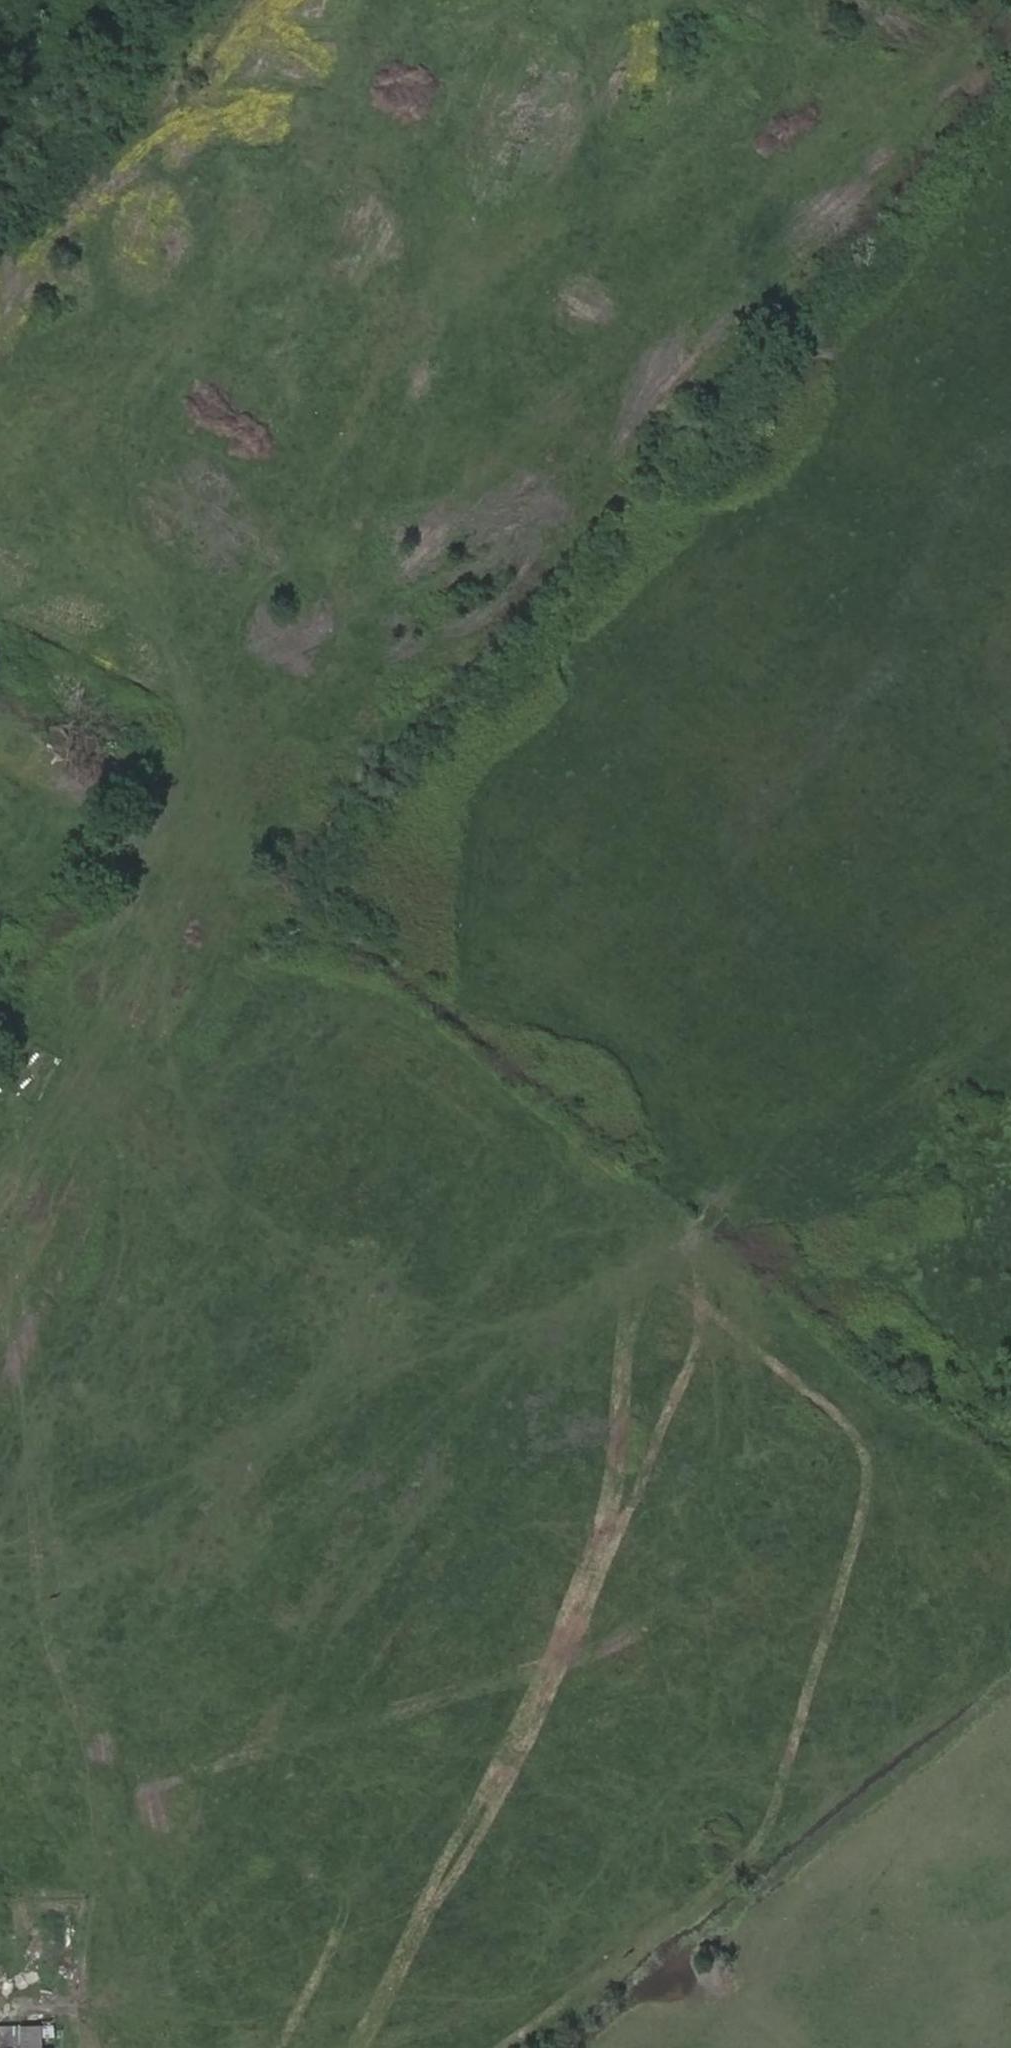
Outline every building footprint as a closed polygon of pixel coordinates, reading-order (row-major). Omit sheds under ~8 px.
[(0,2025),(0,2047),(31,2047),(29,2024),(0,2025)]
